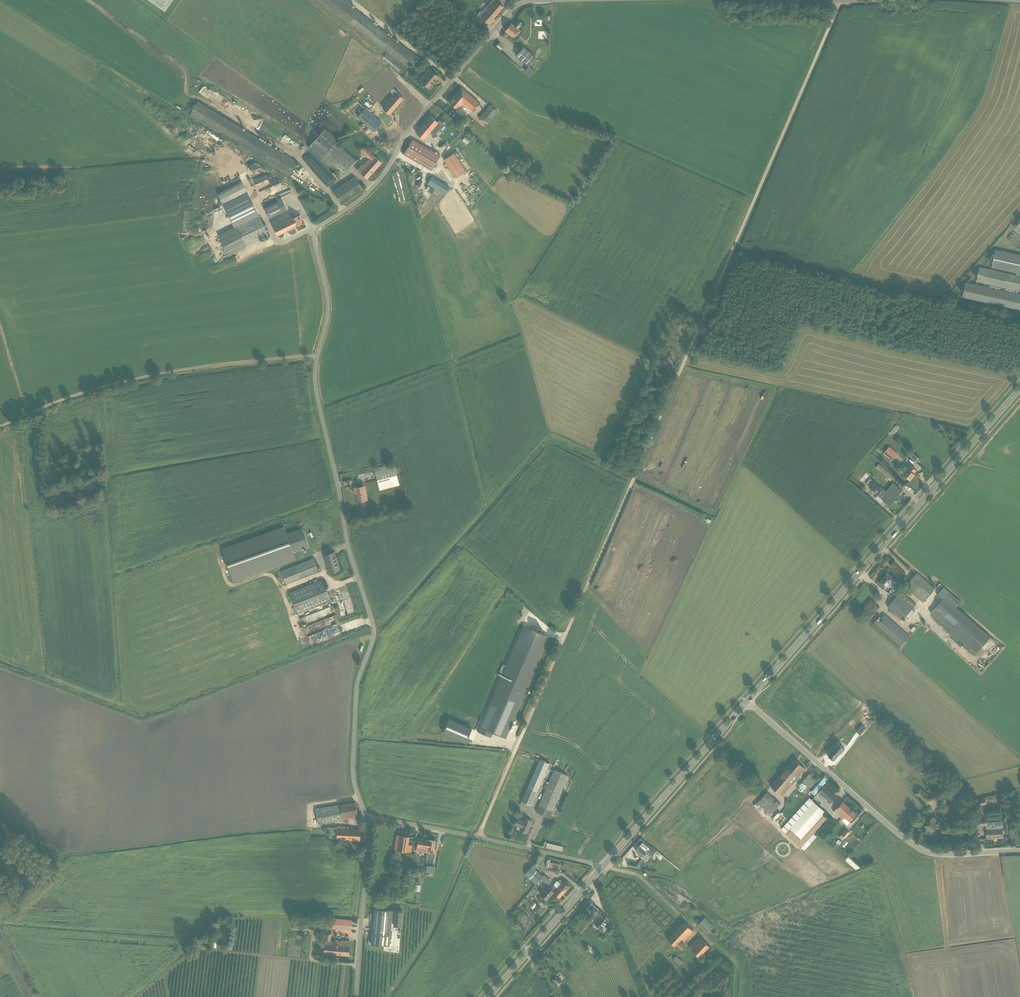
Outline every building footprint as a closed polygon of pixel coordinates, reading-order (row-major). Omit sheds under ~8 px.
[(165,11),(173,0),(149,0),(165,11)] [(503,7),(496,0),(491,0),(478,14),(488,23),(503,7)] [(511,37),(523,24),(517,19),(513,24),(511,22),(503,30),(511,37)] [(523,48),(516,57),(530,68),(537,59),(523,48)] [(427,89),(438,76),(428,68),(418,81),(427,89)] [(387,71),(375,83),(379,86),(375,90),(378,93),(393,78),(387,71)] [(471,110),(478,101),(461,87),(449,102),(457,109),(463,103),(471,110)] [(390,114),(403,99),(397,94),(383,109),(390,114)] [(199,101),(190,116),(288,178),(298,163),(199,101)] [(490,106),(481,117),(488,123),(497,112),(490,106)] [(382,123),(365,108),(357,117),(374,132),(382,123)] [(430,133),(434,136),(444,124),(439,120),(437,122),(431,116),(416,133),(424,140),(430,133)] [(454,131),(458,136),(462,132),(458,127),(454,131)] [(325,130),(308,148),(342,179),(356,164),(339,149),(342,146),(325,130)] [(413,141),(405,155),(432,170),(440,156),(413,141)] [(443,150),(454,146),(453,142),(442,146),(443,150)] [(366,178),(381,162),(363,146),(359,150),(368,158),(357,170),(366,178)] [(332,180),(303,150),(298,156),(327,185),(332,180)] [(457,151),(444,160),(456,178),(466,171),(459,161),(462,159),(457,151)] [(259,166),(245,172),(250,185),(260,181),(263,188),(276,182),(274,176),(270,177),(266,169),(261,171),(259,166)] [(438,171),(434,174),(440,181),(445,177),(438,171)] [(355,176),(333,190),(343,205),(365,191),(355,176)] [(432,177),(427,184),(445,194),(449,187),(432,177)] [(242,183),(217,195),(229,219),(254,207),(242,183)] [(420,207),(423,201),(420,199),(418,202),(416,201),(415,204),(420,207)] [(278,203),(266,207),(268,216),(281,211),(278,203)] [(297,210),(271,221),(277,234),(303,222),(297,210)] [(260,217),(219,235),(229,258),(270,239),(260,217)] [(996,248),(992,267),(1019,273),(1019,253),(996,248)] [(975,281),(1019,292),(1019,279),(979,269),(975,281)] [(960,299),(1019,313),(1019,297),(964,284),(960,299)] [(890,446),(883,454),(891,462),(898,454),(890,446)] [(914,454),(910,458),(916,464),(920,460),(914,454)] [(375,469),(380,490),(399,486),(394,465),(375,469)] [(879,465),(876,469),(891,482),(894,478),(879,465)] [(911,480),(915,474),(906,467),(902,473),(911,480)] [(895,498),(902,490),(894,483),(886,491),(883,489),(877,495),(890,506),(896,499),(895,498)] [(357,501),(367,499),(364,485),(355,487),(357,501)] [(284,525),(222,548),(234,581),(296,558),(293,552),(309,546),(302,528),(287,533),(284,525)] [(329,573),(340,570),(334,550),(323,554),(329,573)] [(315,560),(281,573),(291,599),(296,597),(300,608),(296,609),(298,616),(332,603),(315,560)] [(887,590),(896,580),(887,572),(878,582),(887,590)] [(916,572),(906,584),(923,599),(934,587),(916,572)] [(943,586),(937,593),(942,597),(931,610),(977,649),(991,633),(957,604),(960,601),(943,586)] [(901,589),(888,605),(901,616),(903,614),(907,617),(914,609),(912,607),(916,602),(901,589)] [(338,600),(343,617),(350,615),(344,597),(338,600)] [(871,599),(861,610),(868,617),(878,606),(871,599)] [(876,615),(872,619),(900,644),(908,634),(883,612),(878,618),(876,615)] [(303,636),(338,623),(334,614),(300,627),(303,636)] [(510,731),(545,633),(519,624),(502,671),(504,672),(503,674),(508,676),(507,678),(497,675),(493,686),(494,687),(494,689),(496,690),(495,694),(488,691),(475,730),(489,735),(490,731),(504,736),(506,729),(510,731)] [(845,730),(838,737),(844,742),(851,735),(845,730)] [(834,761),(840,755),(834,750),(828,756),(834,761)] [(539,756),(519,803),(530,808),(550,761),(539,756)] [(782,794),(804,768),(793,759),(771,785),(782,794)] [(555,769),(537,810),(549,815),(568,774),(555,769)] [(809,772),(802,780),(808,786),(816,777),(809,772)] [(800,783),(797,786),(804,792),(807,789),(800,783)] [(821,784),(813,794),(820,800),(817,802),(812,798),(788,826),(800,836),(835,795),(821,784)] [(919,785),(914,792),(927,801),(932,795),(919,785)] [(765,790),(756,800),(770,811),(778,801),(765,790)] [(974,801),(975,807),(987,804),(985,798),(974,801)] [(316,808),(319,822),(358,815),(356,800),(316,808)] [(832,812),(840,818),(849,807),(842,800),(832,812)] [(847,823),(856,812),(849,807),(840,818),(847,823)] [(932,832),(942,821),(934,815),(925,826),(932,832)] [(518,830),(527,833),(532,820),(523,817),(522,819),(516,817),(514,824),(520,827),(518,830)] [(987,838),(1004,837),(1003,820),(986,821),(987,838)] [(336,837),(358,838),(359,826),(337,825),(336,837)] [(845,827),(841,832),(845,835),(849,830),(845,827)] [(396,832),(395,847),(408,849),(410,833),(396,832)] [(425,850),(426,838),(417,837),(416,849),(425,850)] [(425,850),(435,851),(436,839),(426,838),(425,850)] [(543,846),(559,851),(560,845),(544,841),(543,846)] [(649,856),(654,851),(642,841),(635,849),(641,855),(644,851),(649,856)] [(547,855),(545,863),(549,864),(550,860),(563,861),(563,858),(547,855)] [(845,856),(842,859),(853,870),(857,866),(845,856)] [(664,859),(660,864),(664,867),(668,862),(664,859)] [(532,863),(525,872),(533,878),(529,882),(533,885),(541,876),(548,881),(550,878),(532,863)] [(548,886),(542,880),(537,886),(541,889),(537,893),(544,899),(558,882),(554,878),(548,886)] [(559,897),(569,885),(564,881),(553,892),(559,897)] [(594,913),(598,907),(590,901),(586,907),(594,913)] [(376,904),(374,930),(392,931),(394,906),(376,904)] [(333,914),(332,924),(336,925),(336,928),(352,929),(353,916),(333,914)] [(603,915),(593,924),(600,932),(605,927),(601,923),(606,918),(603,915)] [(698,916),(695,918),(705,931),(712,926),(704,915),(700,918),(698,916)] [(311,916),(310,925),(318,926),(319,917),(311,916)] [(694,930),(684,921),(667,939),(673,945),(675,943),(682,949),(685,945),(679,940),(681,938),(684,940),(694,930)] [(700,934),(689,945),(699,955),(701,953),(704,956),(713,947),(700,934)] [(335,953),(336,939),(321,937),(320,951),(335,953)] [(335,953),(348,955),(350,941),(336,939),(335,953)] [(680,961),(673,954),(670,957),(677,964),(680,961)] [(549,979),(554,984),(558,980),(553,975),(549,979)]
